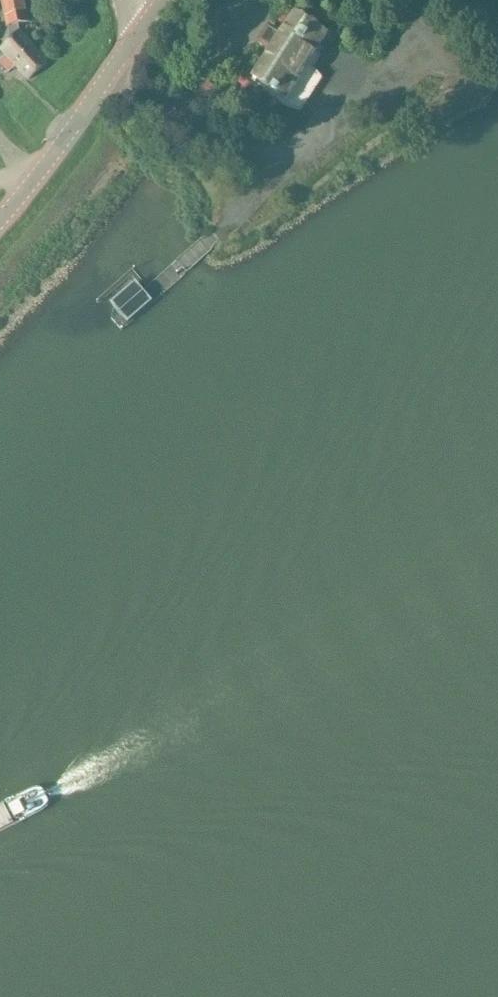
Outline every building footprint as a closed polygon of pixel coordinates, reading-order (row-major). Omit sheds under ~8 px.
[(12,41),(3,50),(8,55),(4,59),(0,63),(0,64),(10,74),(18,66),(31,79),(49,62),(21,33),(20,25),(31,23),(27,0),(2,0),(7,28),(10,27),(12,41)] [(347,16),(339,24),(340,24),(341,23),(346,29),(345,30),(346,30),(353,23),(361,15),(354,9),(347,16)] [(295,13),(252,77),(284,98),(285,97),(327,34),(295,13)]
